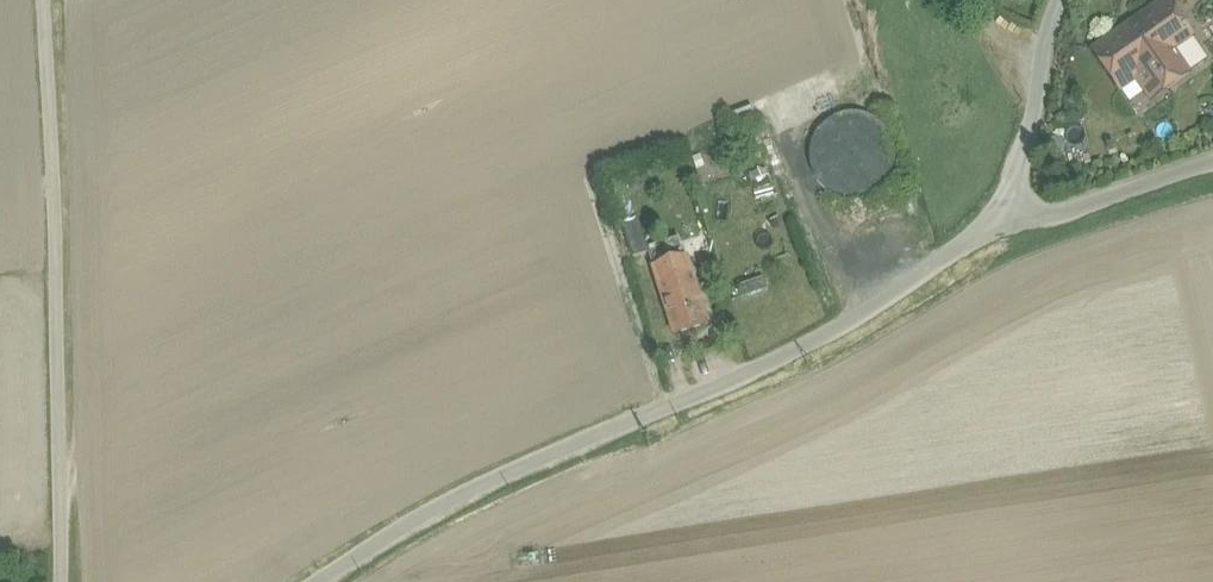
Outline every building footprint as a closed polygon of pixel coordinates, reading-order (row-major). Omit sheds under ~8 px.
[(1168,2),(1123,33),(1121,31),(1093,51),(1120,90),(1136,78),(1146,92),(1161,81),(1167,89),(1190,73),(1174,51),(1193,38),(1168,2)] [(626,190),(614,194),(624,226),(636,222),(626,190)] [(624,226),(623,226),(634,258),(649,253),(650,253),(648,247),(639,221),(636,222),(624,226)] [(679,237),(648,247),(650,253),(649,253),(653,267),(686,257),(679,237)] [(686,257),(653,267),(658,283),(674,335),(709,324),(692,273),(687,257),(686,257)]
